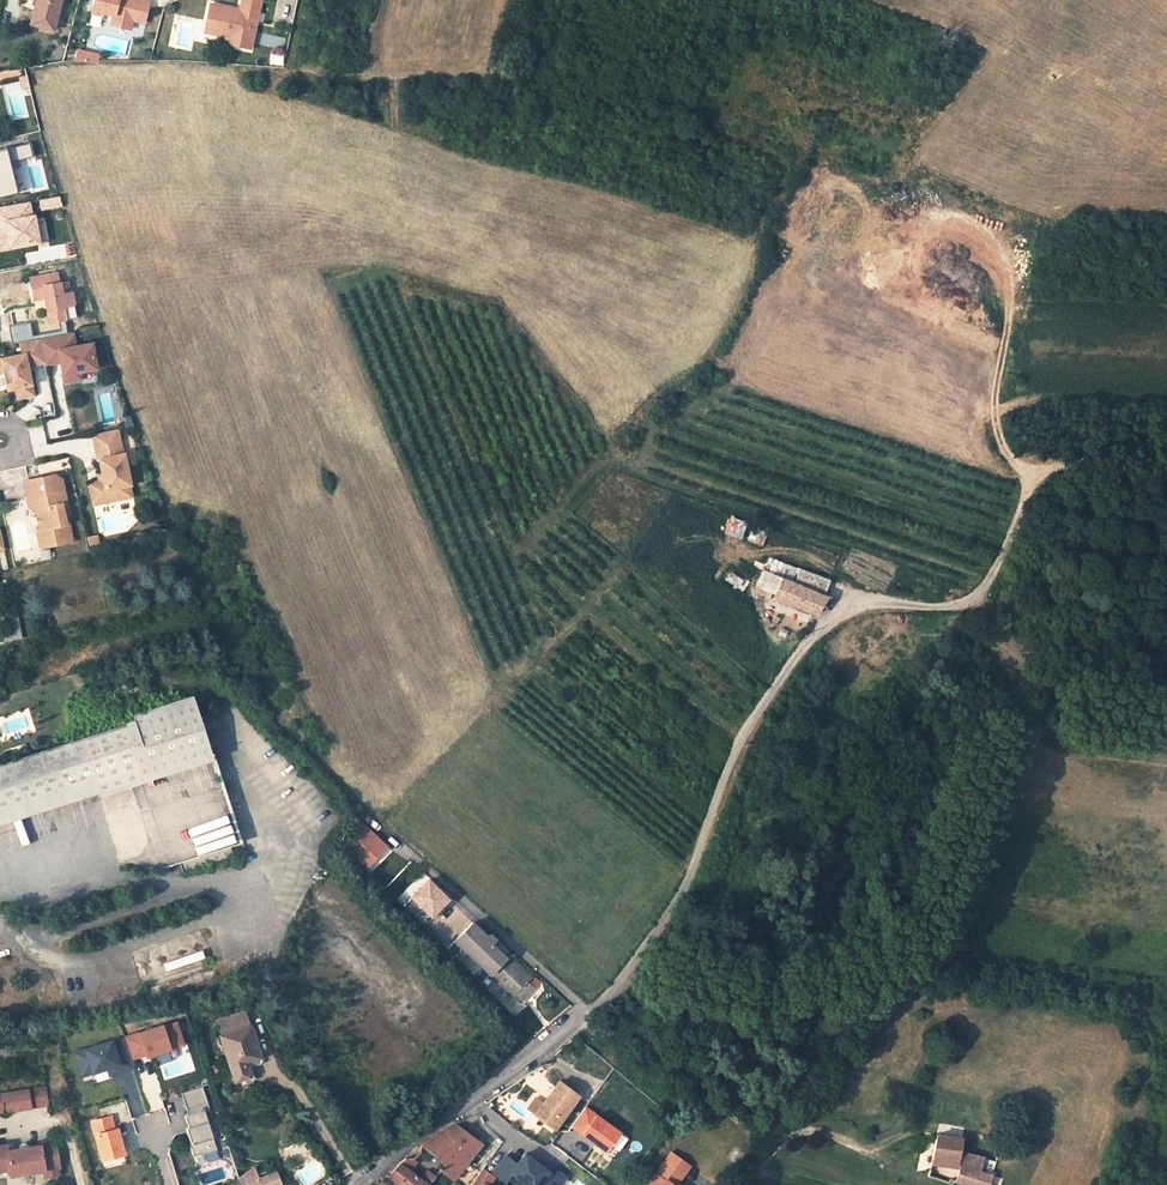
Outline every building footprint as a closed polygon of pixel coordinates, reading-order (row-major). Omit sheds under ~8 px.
[(31,24),(53,29),(60,0),(37,0),(31,24)] [(94,5),(104,7),(103,11),(114,14),(112,20),(114,24),(128,27),(131,25),(133,19),(144,22),(150,0),(149,0),(95,0),(94,5)] [(260,0),(259,0),(241,0),(239,13),(232,12),(233,10),(209,6),(204,33),(229,38),(237,39),(236,46),(251,48),(260,0)] [(103,11),(104,7),(94,5),(92,12),(102,15),(103,11)] [(236,46),(237,39),(229,38),(228,44),(236,46)] [(249,85),(258,86),(258,76),(249,76),(249,85)] [(19,160),(33,157),(29,143),(8,149),(19,191),(26,189),(19,160)] [(18,193),(7,149),(0,151),(0,197),(18,193)] [(3,207),(6,218),(26,213),(24,202),(3,207)] [(49,240),(45,217),(0,224),(0,249),(49,240)] [(58,283),(56,273),(33,277),(35,287),(31,288),(33,299),(45,297),(47,311),(51,310),(52,321),(66,319),(76,318),(74,305),(72,292),(62,294),(60,282),(58,283)] [(94,369),(90,343),(73,346),(70,333),(38,339),(43,363),(43,365),(58,362),(62,362),(63,367),(60,371),(62,382),(79,379),(77,372),(94,369)] [(25,366),(25,362),(29,361),(30,366),(43,363),(38,339),(18,342),(20,354),(0,358),(0,363),(2,372),(5,389),(14,387),(16,398),(31,395),(25,366)] [(121,454),(116,430),(115,430),(91,435),(96,460),(98,460),(102,481),(88,484),(92,505),(119,499),(116,488),(128,485),(129,485),(122,454),(121,454)] [(65,504),(60,480),(53,476),(22,482),(26,501),(35,499),(37,509),(34,514),(38,531),(35,531),(39,549),(70,542),(67,525),(64,525),(60,505),(65,504)] [(130,497),(128,485),(116,488),(119,499),(130,497)] [(37,509),(35,499),(26,501),(28,510),(34,514),(37,509)] [(755,526),(749,541),(762,547),(768,533),(755,526)] [(770,564),(753,557),(750,565),(761,569),(762,568),(767,570),(770,564)] [(766,573),(794,584),(800,570),(772,559),(770,564),(767,570),(766,573)] [(828,581),(800,570),(794,584),(766,573),(764,572),(757,586),(776,594),(773,599),(793,606),(815,615),(826,597),(822,596),(828,581)] [(17,614),(4,617),(9,640),(22,637),(17,614)] [(194,698),(133,718),(134,721),(125,723),(0,764),(0,808),(65,788),(69,801),(140,779),(167,867),(181,862),(241,843),(242,843),(214,756),(212,756),(194,698)] [(386,846),(359,822),(341,842),(366,868),(386,846)] [(184,872),(243,852),(241,843),(181,862),(184,872)] [(432,920),(452,901),(429,878),(409,897),(432,920)] [(489,975),(513,997),(513,996),(520,1003),(535,988),(528,981),(531,978),(508,956),(506,958),(491,944),(495,940),(490,935),(487,938),(472,923),(447,950),(481,984),(489,975)] [(507,993),(500,1000),(516,1014),(523,1007),(507,993)] [(246,1011),(217,1020),(235,1081),(245,1078),(251,1076),(247,1063),(261,1058),(246,1011)] [(201,1019),(192,1022),(194,1028),(203,1025),(201,1019)] [(178,1020),(125,1036),(133,1062),(186,1046),(178,1020)] [(117,1039),(74,1051),(82,1081),(126,1069),(117,1039)] [(263,1064),(261,1058),(247,1063),(251,1076),(245,1078),(246,1082),(256,1079),(252,1067),(263,1064)] [(579,1097),(556,1078),(530,1111),(553,1129),(579,1097)] [(44,1086),(27,1089),(29,1106),(47,1103),(44,1086)] [(200,1165),(220,1159),(206,1108),(209,1108),(203,1087),(179,1094),(200,1165)] [(27,1089),(0,1093),(0,1106),(4,1106),(4,1110),(29,1106),(27,1089)] [(607,1155),(623,1133),(587,1105),(570,1127),(607,1155)] [(90,1121),(101,1163),(127,1156),(115,1114),(90,1121)] [(446,1163),(440,1171),(454,1180),(461,1171),(464,1168),(482,1143),(456,1124),(444,1129),(422,1143),(429,1149),(446,1163)] [(957,1182),(969,1184),(990,1184),(993,1174),(979,1171),(982,1157),(960,1153),(963,1139),(937,1134),(932,1157),(960,1162),(957,1182)] [(0,1143),(0,1169),(8,1168),(9,1174),(43,1169),(43,1176),(56,1175),(56,1168),(57,1168),(55,1141),(46,1142),(46,1144),(6,1149),(6,1143),(0,1143)] [(422,1152),(429,1149),(422,1143),(419,1151),(422,1152)] [(495,1152),(485,1168),(492,1172),(501,1156),(495,1152)] [(524,1184),(564,1184),(569,1177),(558,1169),(555,1172),(525,1153),(518,1163),(505,1154),(492,1174),(507,1183),(511,1177),(524,1184)] [(408,1168),(413,1157),(406,1157),(401,1163),(408,1168)] [(401,1163),(389,1177),(400,1184),(429,1184),(424,1181),(408,1168),(401,1163)] [(956,1177),(958,1170),(935,1166),(934,1174),(956,1177)] [(277,1171),(259,1178),(255,1168),(238,1178),(239,1179),(241,1184),(282,1184),(277,1171)] [(681,1182),(661,1169),(652,1183),(651,1184),(679,1184),(681,1182)] [(429,1184),(434,1179),(429,1175),(424,1181),(429,1184)]
